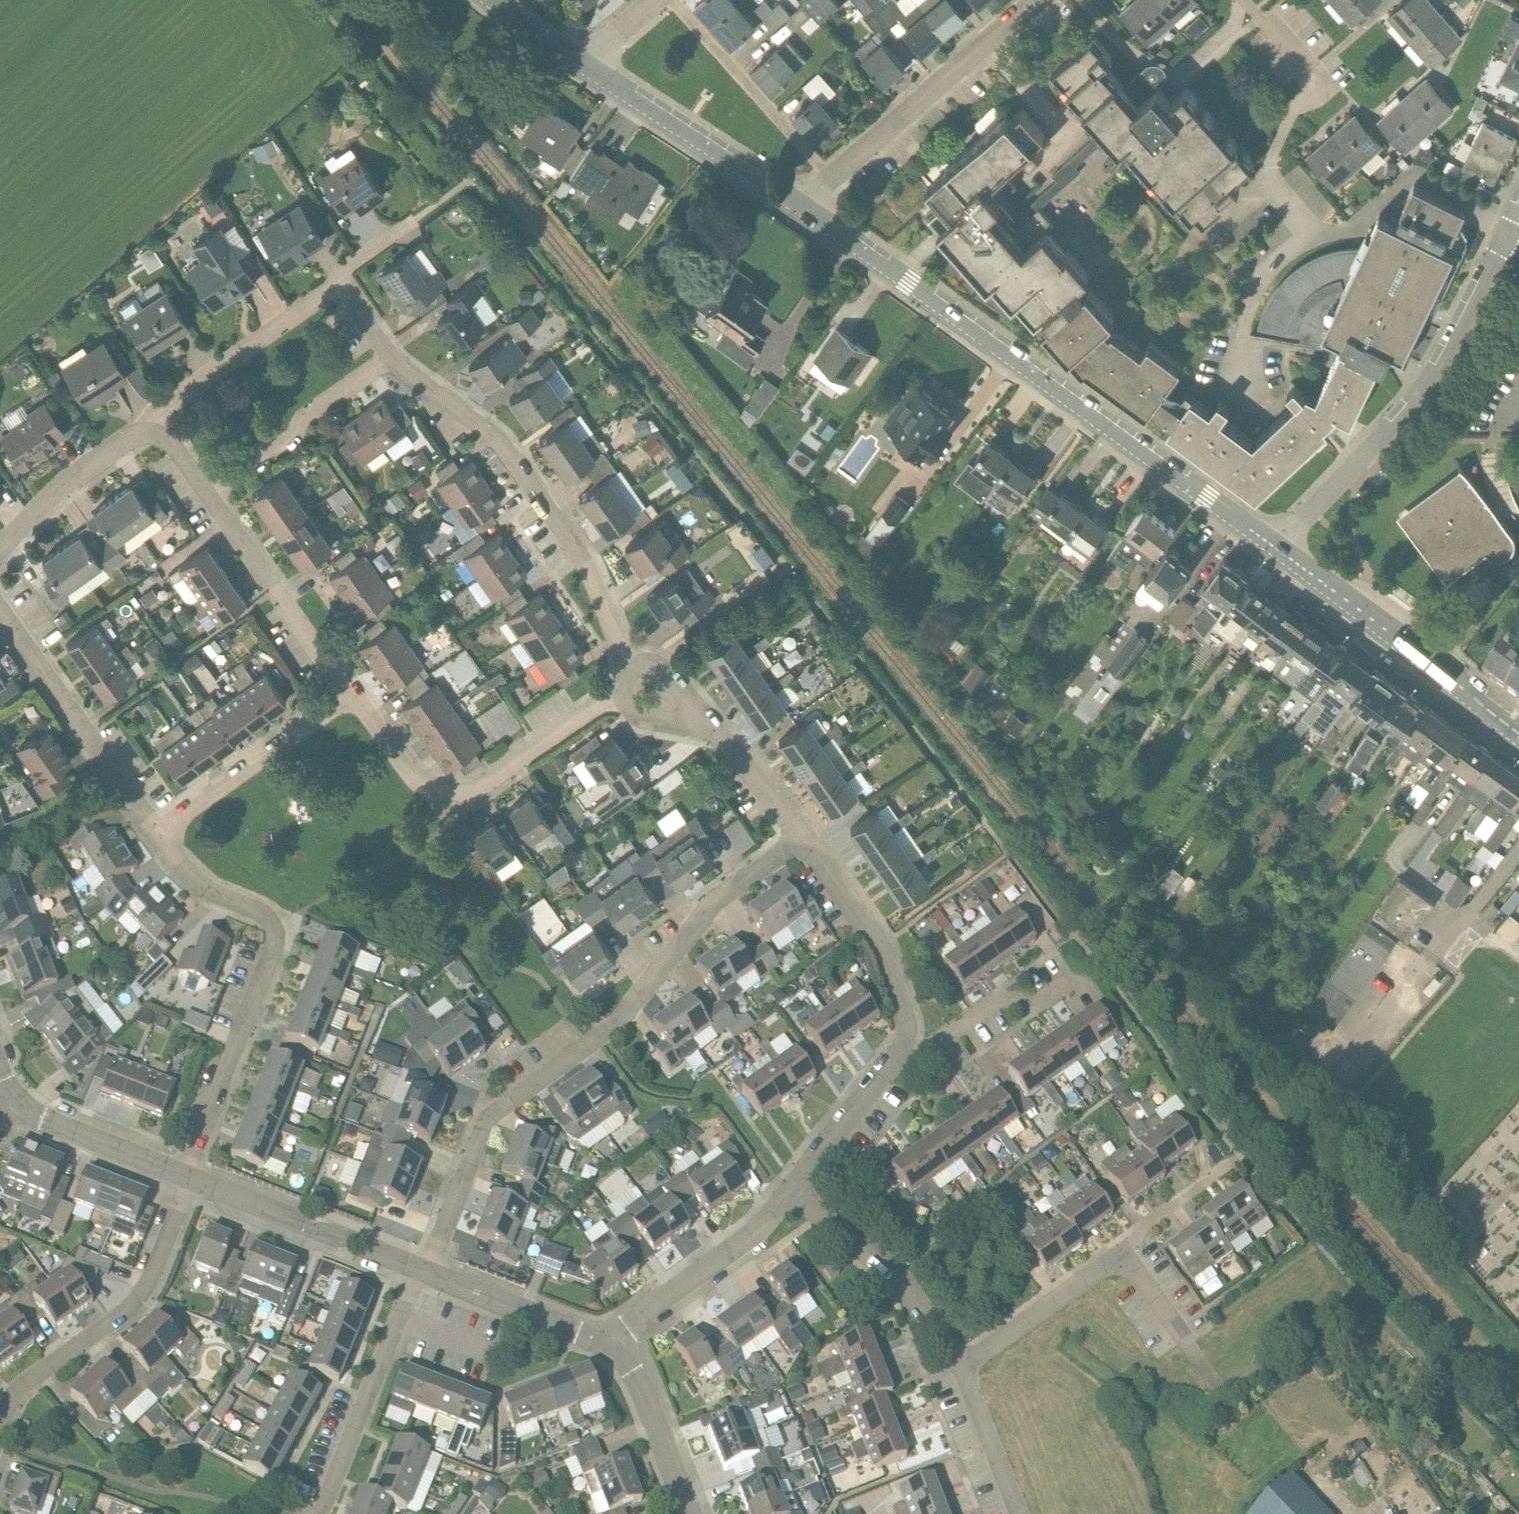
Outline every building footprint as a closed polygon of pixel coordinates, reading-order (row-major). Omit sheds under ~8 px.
[(735,0),(701,0),(696,4),(714,25),(738,4),(735,0)] [(791,15),(780,2),(773,8),(765,0),(748,15),(738,4),(714,25),(733,46),(763,20),(773,31),(787,19),(786,18),(791,15)] [(833,0),(799,0),(813,15),(820,23),(838,6),(833,0)] [(880,37),(860,54),(873,70),(872,71),(885,85),(906,67),(885,41),(895,33),(891,28),(868,0),(853,0),(865,15),(864,17),(880,37)] [(891,28),(900,20),(907,30),(906,31),(924,52),(945,34),(920,5),(916,0),(897,0),(896,2),(894,0),(889,0),(887,1),(886,0),(868,0),(891,28)] [(920,5),(945,34),(965,17),(964,16),(973,9),(965,0),(925,0),(920,5)] [(973,9),(980,3),(980,4),(985,0),(965,0),(973,9)] [(1173,22),(1153,0),(1137,0),(1122,13),(1149,43),(1173,22)] [(1173,22),(1197,1),(1196,0),(1153,0),(1173,22)] [(1378,0),(1331,0),(1352,23),(1378,0)] [(1428,0),(1408,0),(1389,17),(1410,41),(1441,14),(1428,0)] [(813,15),(803,4),(791,15),(786,18),(787,19),(796,30),(813,15)] [(1431,65),(1462,38),(1441,14),(1410,41),(1431,65)] [(1200,34),(1209,27),(1200,16),(1191,23),(1200,34)] [(1511,17),(1505,28),(1518,34),(1518,21),(1511,17)] [(1101,133),(1107,139),(1118,152),(1124,147),(1190,221),(1198,213),(1205,221),(1240,190),(1233,182),(1255,163),(1188,88),(1172,102),(1159,87),(1151,93),(1145,86),(1133,96),(1104,64),(1112,57),(1095,37),(1051,76),(1101,133)] [(1516,71),(1510,84),(1518,88),(1518,41),(1507,66),(1516,71)] [(754,70),(774,92),(797,71),(796,70),(807,60),(792,43),(781,52),(778,48),(754,70)] [(1156,53),(1164,62),(1174,54),(1166,45),(1156,53)] [(833,140),(845,129),(822,103),(835,91),(819,72),(803,86),(815,99),(796,116),(816,139),(825,132),(833,140)] [(1440,93),(1437,90),(1427,79),(1403,100),(1424,124),(1430,130),(1453,109),(1440,93)] [(1478,95),(1473,105),(1484,109),(1488,100),(1478,95)] [(1430,130),(1424,124),(1403,100),(1379,121),(1406,151),(1430,130)] [(337,107),(326,101),(320,112),(332,118),(337,107)] [(526,138),(543,149),(539,154),(545,157),(568,170),(584,150),(569,142),(579,129),(546,108),(526,138)] [(1147,414),(1162,393),(1182,365),(1150,342),(1143,350),(1114,329),(1111,332),(1104,326),(1115,316),(1089,287),(1086,290),(1080,283),(1089,275),(1068,251),(1066,253),(1047,231),(1054,224),(1040,208),(1076,175),(1072,170),(1107,139),(1101,133),(1053,175),(1058,181),(1016,219),(1000,201),(1017,186),(1010,178),(1046,146),(1039,139),(1045,133),(1023,108),(1012,118),(1008,114),(948,167),(949,168),(927,188),(937,199),(952,217),(940,228),(988,283),(976,294),(1004,310),(1016,300),(1036,322),(1047,312),(1053,319),(1044,327),(1084,373),(1087,370),(1147,414)] [(1331,137),(1358,167),(1382,146),(1355,116),(1331,137)] [(1483,177),(1494,182),(1506,158),(1508,159),(1518,139),(1482,121),(1473,141),(1475,143),(1463,167),(1458,178),(1478,188),(1483,177)] [(1334,188),(1358,167),(1331,137),(1308,158),(1334,188)] [(272,139),(252,147),(257,161),(276,152),(272,139)] [(1434,157),(1434,150),(1429,146),(1423,146),(1419,150),(1419,157),(1423,160),(1429,161),(1434,157)] [(356,155),(355,156),(350,148),(335,158),(341,166),(320,181),(345,216),(356,208),(360,212),(385,195),(356,155)] [(585,201),(617,222),(639,188),(648,194),(657,180),(629,161),(624,169),(604,156),(605,154),(604,153),(602,157),(590,149),(570,180),(590,193),(585,201)] [(1397,163),(1403,170),(1409,165),(1403,158),(1397,162),(1397,163)] [(1396,176),(1397,163),(1388,162),(1386,174),(1396,176)] [(563,180),(555,193),(563,198),(572,185),(563,180)] [(1363,249),(1354,249),(1342,250),(1331,252),(1320,256),(1309,261),(1299,268),(1290,275),(1282,284),(1275,293),(1269,303),(1264,314),(1261,325),(1260,332),(1321,344),(1326,334),(1347,345),(1380,361),(1387,348),(1404,356),(1430,303),(1436,306),(1434,312),(1435,312),(1466,248),(1468,243),(1468,239),(1467,234),(1466,230),(1463,226),(1460,223),(1458,221),(1438,209),(1443,199),(1414,185),(1401,213),(1402,214),(1398,223),(1380,214),(1363,249)] [(213,194),(201,201),(211,216),(222,209),(213,194)] [(1350,218),(1359,209),(1351,200),(1342,209),(1350,218)] [(259,231),(268,245),(285,271),(302,259),(300,256),(323,241),(299,205),(259,231)] [(255,283),(238,258),(220,229),(192,247),(200,260),(188,268),(215,309),(255,283)] [(154,248),(144,253),(154,270),(163,264),(154,248)] [(407,255),(379,274),(398,302),(401,299),(409,310),(447,283),(438,271),(425,281),(407,255)] [(747,328),(765,302),(745,287),(750,280),(735,269),(718,292),(710,286),(696,305),(728,328),(717,343),(746,364),(763,340),(747,328)] [(475,281),(447,301),(454,311),(437,323),(454,346),(483,325),(467,303),(483,292),(475,281)] [(519,289),(519,302),(531,302),(531,289),(519,289)] [(126,319),(148,353),(188,327),(166,293),(126,319)] [(530,306),(505,323),(516,339),(541,322),(530,306)] [(843,390),(870,353),(838,330),(818,358),(822,362),(816,371),(843,390)] [(484,389),(519,364),(528,358),(513,336),(469,367),(484,389)] [(126,377),(104,342),(88,352),(91,356),(66,373),(82,398),(84,396),(91,406),(103,399),(101,394),(126,377)] [(1162,393),(1152,407),(1173,422),(1168,429),(1258,495),(1321,436),(1329,428),(1333,433),(1349,418),(1352,420),(1380,361),(1347,345),(1346,349),(1320,403),(1309,398),(1296,383),(1288,390),(1298,401),(1299,400),(1302,404),(1254,448),(1189,400),(1183,408),(1162,393)] [(549,356),(525,374),(532,383),(510,399),(527,423),(562,397),(546,374),(557,367),(549,356)] [(48,376),(56,388),(64,382),(57,371),(48,376)] [(757,416),(778,387),(765,378),(744,407),(757,416)] [(947,422),(954,413),(914,384),(885,423),(906,439),(899,448),(922,465),(930,454),(931,455),(952,427),(947,422)] [(361,413),(385,447),(406,432),(402,427),(412,420),(400,403),(390,410),(382,398),(361,413)] [(64,434),(45,405),(28,415),(30,419),(2,437),(22,467),(55,446),(53,442),(64,434)] [(553,460),(582,440),(569,421),(578,415),(571,405),(549,420),(556,429),(539,441),(553,460)] [(364,462),(385,447),(361,413),(340,428),(348,440),(338,447),(350,464),(360,457),(364,462)] [(637,436),(650,432),(646,418),(632,422),(637,436)] [(274,434),(268,426),(256,434),(262,442),(274,434)] [(677,456),(659,430),(644,438),(647,442),(643,446),(653,456),(664,444),(674,458),(677,456)] [(610,462),(608,459),(611,457),(593,432),(582,440),(553,460),(566,479),(583,467),(589,477),(610,462)] [(611,455),(614,459),(639,441),(636,437),(611,455)] [(992,441),(992,440),(991,440),(983,451),(982,450),(979,455),(980,455),(975,464),(970,460),(955,481),(982,501),(987,495),(1011,460),(1004,454),(1006,451),(992,441)] [(795,446),(785,460),(804,473),(814,460),(795,446)] [(422,450),(411,457),(418,468),(429,461),(422,450)] [(452,506),(486,482),(472,461),(460,469),(453,459),(436,471),(443,481),(437,485),(452,506)] [(321,475),(331,467),(326,460),(316,468),(321,475)] [(1020,466),(1016,463),(1011,460),(987,495),(988,496),(993,489),(1000,494),(997,498),(1011,509),(1009,511),(1010,512),(1027,489),(1028,490),(1031,486),(1030,485),(1038,474),(1037,473),(1037,474),(1022,463),(1020,466)] [(1513,534),(1492,507),(1458,461),(1456,462),(1465,473),(1460,476),(1456,480),(1452,485),(1445,492),(1439,499),(1431,505),(1429,505),(1425,505),(1420,507),(1416,510),(1414,514),(1412,518),(1411,522),(1412,526),(1413,530),(1415,533),(1418,536),(1421,538),(1426,539),(1434,550),(1438,558),(1442,566),(1445,572),(1450,580),(1451,581),(1461,593),(1470,582),(1462,572),(1487,553),(1489,556),(1492,558),(1495,559),(1500,560),(1503,559),(1507,558),(1510,556),(1513,553),(1515,549),(1516,545),(1516,541),(1515,537),(1513,534)] [(593,517),(621,496),(609,478),(618,472),(610,462),(589,477),(596,486),(579,498),(593,517)] [(673,480),(684,472),(676,462),(666,470),(673,480)] [(326,482),(336,474),(331,467),(321,475),(326,482)] [(265,514),(293,494),(281,475),(252,496),(265,514)] [(420,479),(407,487),(415,499),(428,491),(420,479)] [(489,511),(501,503),(486,482),(452,506),(466,527),(472,523),(479,532),(480,532),(496,520),(489,511)] [(138,533),(156,519),(158,522),(169,514),(154,494),(144,501),(133,484),(113,498),(138,533)] [(1063,492),(1061,496),(1048,486),(1032,508),(1045,517),(1068,534),(1087,510),(1063,492)] [(171,499),(165,491),(160,496),(165,503),(171,499)] [(383,502),(391,513),(406,503),(398,492),(383,502)] [(894,524),(910,503),(896,493),(880,514),(894,524)] [(277,532),(306,512),(293,494),(265,514),(277,532)] [(346,510),(356,503),(351,496),(341,503),(346,510)] [(621,496),(593,517),(606,536),(623,524),(630,533),(651,519),(643,508),(634,515),(621,496)] [(117,564),(127,556),(119,546),(138,533),(113,498),(94,512),(112,536),(102,543),(117,564)] [(351,517),(361,510),(356,503),(346,510),(351,517)] [(1156,556),(1175,529),(1144,507),(1109,555),(1127,568),(1124,571),(1129,574),(1147,550),(1156,556)] [(1092,551),(1110,527),(1087,510),(1068,534),(1092,551)] [(290,550),(319,530),(306,512),(277,532),(290,550)] [(880,514),(864,535),(878,545),(894,524),(880,514)] [(690,553),(675,532),(667,538),(658,526),(625,549),(641,571),(654,562),(662,573),(690,553)] [(319,530),(290,550),(303,568),(331,548),(319,530)] [(478,578),(512,554),(498,533),(486,541),(480,532),(479,532),(463,544),(469,553),(463,557),(478,578)] [(117,564),(102,543),(93,550),(81,534),(62,547),(83,577),(102,564),(107,571),(117,564)] [(362,542),(367,550),(377,544),(371,536),(362,542)] [(64,591),(83,577),(62,547),(42,561),(54,577),(44,584),(59,605),(69,598),(64,591)] [(192,586),(220,566),(208,548),(169,576),(174,583),(185,575),(192,586)] [(344,599),(379,574),(364,553),(358,558),(351,548),(334,560),(341,570),(329,578),(344,599)] [(1170,598),(1193,565),(1168,548),(1145,580),(1170,598)] [(505,605),(522,593),(516,584),(527,576),(512,554),(478,578),(493,599),(499,595),(505,605)] [(1213,625),(1249,576),(1225,559),(1204,587),(1208,589),(1200,599),(1209,606),(1195,625),(1188,634),(1199,642),(1212,625),(1213,625)] [(194,612),(233,584),(220,566),(192,586),(200,596),(189,604),(194,612)] [(132,569),(126,573),(133,583),(142,577),(138,571),(132,569)] [(708,588),(704,591),(688,569),(647,598),(664,623),(677,614),(684,622),(716,600),(708,588)] [(377,621),(381,618),(394,609),(387,600),(393,595),(379,574),(344,599),(359,620),(370,612),(377,621)] [(1256,586),(1259,583),(1249,576),(1213,625),(1231,639),(1266,593),(1256,586)] [(233,584),(194,612),(199,619),(210,611),(218,622),(246,602),(233,584)] [(152,588),(139,597),(146,608),(159,599),(152,588)] [(440,595),(444,600),(452,594),(448,588),(440,595)] [(540,594),(529,602),(522,593),(505,605),(512,614),(506,618),(520,639),(555,615),(540,594)] [(1274,599),(1266,593),(1231,639),(1241,646),(1250,634),(1260,641),(1266,633),(1267,633),(1286,607),(1283,605),(1286,602),(1276,596),(1274,599)] [(130,599),(136,607),(140,604),(134,596),(130,599)] [(1167,619),(1178,628),(1194,606),(1183,597),(1167,619)] [(1294,608),(1292,611),(1286,607),(1267,633),(1266,633),(1260,641),(1251,653),(1260,660),(1259,661),(1270,669),(1278,659),(1287,648),(1290,650),(1291,651),(1309,624),(1303,620),(1305,617),(1294,608)] [(66,611),(56,618),(64,629),(73,621),(66,611)] [(932,635),(942,621),(932,614),(922,628),(932,635)] [(535,660),(569,636),(555,615),(520,639),(535,660)] [(80,662),(109,642),(101,632),(112,624),(107,616),(67,644),(80,662)] [(815,634),(825,627),(817,616),(810,621),(810,627),(815,634)] [(374,668),(408,644),(393,623),(388,627),(381,618),(377,621),(364,630),(371,639),(359,647),(374,668)] [(1294,685),(1330,639),(1309,624),(1291,651),(1290,650),(1280,664),(1291,672),(1286,679),(1294,685)] [(1110,667),(1124,678),(1151,643),(1134,630),(1108,665),(1110,667)] [(467,631),(459,637),(467,648),(475,642),(467,631)] [(224,648),(233,641),(228,633),(218,640),(224,648)] [(720,673),(758,646),(755,643),(745,650),(735,635),(707,655),(715,667),(720,673)] [(755,643),(758,646),(760,650),(761,649),(762,649),(771,643),(768,639),(766,635),(755,643)] [(933,642),(951,659),(957,652),(940,635),(933,642)] [(579,675),(572,665),(584,657),(569,636),(535,660),(549,681),(555,677),(562,687),(579,675)] [(154,639),(145,646),(152,657),(162,650),(154,639)] [(1343,644),(1338,645),(1330,639),(1294,685),(1315,701),(1331,680),(1350,654),(1348,652),(1347,647),(1343,644)] [(1518,674),(1518,646),(1512,641),(1506,650),(1505,649),(1485,675),(1507,690),(1518,674)] [(93,680),(132,652),(127,645),(116,653),(109,642),(80,662),(93,680)] [(407,691),(424,679),(417,669),(423,665),(408,644),(374,668),(389,689),(400,681),(407,691)] [(760,650),(758,646),(720,673),(732,691),(760,671),(750,657),(760,650)] [(132,652),(93,680),(106,698),(134,678),(127,667),(137,660),(132,652)] [(1372,670),(1369,667),(1350,654),(1331,680),(1315,701),(1310,708),(1320,715),(1335,696),(1343,702),(1351,692),(1354,695),(1372,670)] [(982,663),(966,681),(979,692),(995,674),(982,663)] [(1093,718),(1124,678),(1110,667),(1079,707),(1093,718)] [(1378,719),(1401,687),(1374,667),(1372,670),(1354,695),(1316,746),(1326,754),(1356,714),(1356,706),(1358,704),(1377,718),(1378,719)] [(162,676),(168,684),(179,676),(173,668),(162,676)] [(241,674),(269,714),(286,701),(266,673),(255,681),(247,670),(241,674)] [(505,679),(500,671),(490,678),(495,685),(505,679)] [(745,709),(783,682),(780,678),(770,685),(760,671),(732,691),(745,709)] [(780,678),(783,682),(785,685),(789,682),(796,678),(793,674),(790,671),(780,678)] [(251,726),(269,714),(241,674),(233,680),(241,691),(231,698),(251,726)] [(1507,690),(1518,699),(1518,674),(1507,690)] [(495,685),(490,678),(480,685),(484,692),(495,685)] [(0,679),(0,698),(6,706),(24,693),(14,679),(4,686),(0,679)] [(417,729),(451,705),(436,684),(430,688),(424,679),(407,691),(413,700),(402,708),(417,729)] [(783,682),(745,709),(757,726),(785,707),(775,692),(785,685),(783,682)] [(1425,705),(1424,704),(1401,687),(1378,719),(1377,718),(1357,745),(1359,746),(1349,759),(1359,766),(1391,724),(1404,734),(1425,705)] [(251,726),(231,698),(219,706),(211,695),(206,699),(234,738),(251,726)] [(138,705),(145,715),(155,708),(148,698),(138,705)] [(236,741),(234,738),(206,699),(204,701),(206,704),(199,709),(206,720),(198,726),(218,754),(236,741)] [(1141,705),(1124,703),(1122,723),(1138,725),(1141,705)] [(432,750),(466,725),(451,705),(417,729),(432,750)] [(1416,761),(1418,758),(1446,721),(1425,705),(1404,734),(1386,758),(1396,766),(1406,753),(1416,761)] [(1013,713),(1002,727),(1015,737),(1027,724),(1013,713)] [(836,719),(840,725),(848,720),(843,714),(836,719)] [(1195,727),(1187,721),(1180,731),(1188,737),(1195,727)] [(1416,806),(1467,737),(1446,721),(1418,758),(1429,767),(1415,786),(1407,780),(1399,792),(1406,798),(1406,799),(1416,806)] [(218,754),(198,726),(187,734),(179,723),(172,728),(200,767),(218,754)] [(791,760),(829,734),(827,730),(817,737),(807,723),(779,742),(791,760)] [(832,738),(842,730),(839,726),(837,723),(834,725),(827,730),(829,734),(832,738)] [(432,750),(441,763),(446,771),(458,762),(465,772),(482,760),(475,750),(481,746),(466,725),(432,750)] [(181,780),(200,767),(172,728),(164,733),(172,744),(161,752),(181,780)] [(71,761),(49,731),(37,740),(34,737),(19,748),(41,780),(36,784),(44,796),(67,780),(59,769),(71,761)] [(804,778),(832,759),(822,744),(832,738),(829,734),(791,760),(804,778)] [(628,757),(628,756),(614,737),(597,748),(590,739),(569,753),(576,763),(584,758),(598,778),(606,773),(628,757)] [(1472,778),(1490,755),(1467,737),(1416,806),(1409,817),(1420,825),(1433,807),(1429,804),(1448,780),(1462,791),(1472,778)] [(593,807),(602,821),(619,808),(640,793),(633,783),(650,772),(635,751),(628,756),(628,757),(606,773),(613,783),(608,795),(593,807)] [(554,759),(560,767),(569,761),(563,753),(554,759)] [(1490,755),(1472,778),(1491,793),(1508,768),(1490,755)] [(852,765),(854,769),(857,773),(857,772),(860,771),(867,765),(865,762),(862,758),(852,765)] [(816,796),(854,769),(852,765),(842,772),(832,759),(804,778),(816,796)] [(1215,774),(1223,779),(1228,771),(1220,765),(1215,774)] [(677,768),(652,785),(660,796),(684,778),(677,768)] [(1518,795),(1518,775),(1508,768),(1491,793),(1466,827),(1472,832),(1488,812),(1500,821),(1518,795)] [(854,769),(816,796),(829,814),(857,794),(847,780),(857,773),(854,769)] [(1333,779),(1317,800),(1327,808),(1343,786),(1333,779)] [(5,805),(17,804),(17,801),(29,800),(28,785),(4,786),(5,805)] [(1468,799),(1460,793),(1434,829),(1444,837),(1471,802),(1468,799)] [(576,840),(567,826),(552,805),(542,812),(531,795),(510,809),(531,840),(551,825),(567,847),(576,840)] [(1500,821),(1483,844),(1493,852),(1513,824),(1518,828),(1518,795),(1500,821)] [(950,802),(955,810),(962,805),(957,797),(950,802)] [(1087,829),(1101,813),(1088,800),(1073,816),(1087,829)] [(863,848),(901,821),(899,818),(888,825),(878,810),(850,830),(863,848)] [(911,814),(909,811),(899,818),(901,821),(904,825),(914,818),(911,814)] [(696,874),(714,861),(701,844),(711,837),(697,816),(687,823),(685,821),(667,834),(669,837),(696,874)] [(494,865),(497,863),(514,851),(493,821),(472,835),(484,852),(474,859),(498,893),(508,886),(499,873),(494,865)] [(875,866),(903,846),(893,832),(904,825),(901,821),(863,848),(875,866)] [(114,830),(105,836),(98,825),(69,843),(76,855),(83,851),(94,868),(126,849),(114,830)] [(665,870),(678,887),(696,874),(669,837),(651,850),(651,849),(641,856),(656,877),(665,870)] [(952,848),(957,855),(963,851),(958,844),(952,848)] [(888,884),(926,857),(923,853),(913,860),(903,846),(875,866),(888,884)] [(926,857),(928,860),(938,853),(936,850),(933,846),(923,853),(926,857)] [(137,867),(135,863),(126,849),(102,863),(94,868),(105,887),(95,894),(105,909),(130,889),(122,877),(137,867)] [(641,856),(641,857),(636,849),(608,869),(619,884),(640,914),(658,901),(646,884),(656,877),(641,856)] [(918,867),(924,863),(928,860),(926,857),(888,884),(900,902),(928,882),(918,867)] [(1142,860),(1133,871),(1146,881),(1154,871),(1142,860)] [(25,901),(17,881),(16,881),(12,870),(4,873),(8,884),(0,887),(0,911),(25,901)] [(1185,897),(1198,881),(1189,874),(1176,890),(1185,897)] [(1445,897),(1458,906),(1473,885),(1460,876),(1445,897)] [(1434,903),(1424,895),(1400,878),(1368,923),(1395,942),(1398,938),(1405,943),(1420,922),(1434,903)] [(987,879),(971,890),(982,905),(997,894),(987,879)] [(1165,898),(1175,886),(1165,879),(1156,890),(1165,898)] [(571,881),(563,887),(568,894),(576,889),(571,881)] [(640,914),(619,884),(601,897),(595,889),(585,896),(600,917),(610,910),(622,927),(640,914)] [(1204,897),(1210,888),(1205,885),(1199,894),(1204,897)] [(821,917),(807,897),(797,904),(784,886),(766,899),(787,929),(805,916),(811,925),(821,917)] [(141,929),(168,903),(153,887),(140,899),(130,889),(105,909),(117,922),(126,913),(141,929)] [(543,944),(569,926),(548,896),(522,914),(543,944)] [(600,917),(585,896),(575,903),(591,923),(600,917)] [(1508,898),(1501,907),(1509,914),(1517,905),(1508,898)] [(769,942),(787,929),(766,899),(748,912),(769,942)] [(63,904),(68,913),(76,910),(72,900),(63,904)] [(32,920),(25,901),(0,911),(0,935),(13,930),(17,941),(37,933),(50,928),(45,915),(32,920)] [(163,956),(172,947),(164,939),(184,919),(168,903),(141,929),(156,945),(146,955),(155,963),(163,956)] [(984,905),(982,906),(979,908),(986,917),(986,918),(991,915),(994,913),(988,906),(987,903),(984,905)] [(92,915),(86,905),(81,909),(87,918),(92,915)] [(110,916),(104,910),(98,917),(103,922),(110,916)] [(991,915),(1017,953),(1035,941),(1016,913),(1001,923),(994,913),(991,915)] [(1000,966),(1017,953),(991,915),(986,918),(994,928),(980,938),(1000,966)] [(1368,923),(1308,1005),(1335,1024),(1395,942),(1368,923)] [(15,978),(49,964),(59,961),(52,941),(55,941),(50,928),(37,933),(17,941),(21,952),(7,957),(15,978)] [(950,929),(948,930),(945,933),(944,933),(947,937),(952,943),(955,941),(959,938),(951,928),(950,929)] [(576,942),(598,972),(616,959),(595,929),(576,942)] [(178,971),(183,973),(179,983),(183,990),(198,996),(205,992),(209,984),(212,985),(229,942),(205,933),(196,956),(185,952),(178,971)] [(359,950),(327,938),(319,958),(351,970),(352,967),(359,950)] [(966,948),(959,938),(955,941),(982,978),(1000,966),(980,938),(966,948)] [(964,991),(982,978),(955,941),(952,943),(959,953),(944,964),(964,991)] [(580,985),(598,972),(576,942),(559,955),(553,947),(543,954),(558,975),(567,968),(580,985)] [(770,973),(755,952),(745,959),(733,942),(715,955),(736,985),(753,972),(759,980),(770,973)] [(770,973),(779,966),(764,945),(755,952),(770,973)] [(846,948),(848,961),(862,959),(860,945),(846,948)] [(717,998),(736,985),(715,955),(696,968),(717,998)] [(144,995),(173,966),(163,956),(155,963),(133,984),(144,995)] [(360,979),(363,971),(352,967),(351,970),(319,958),(311,978),(343,991),(349,975),(360,979)] [(380,962),(374,959),(368,973),(375,976),(380,962)] [(103,960),(94,965),(98,972),(107,967),(103,960)] [(458,961),(449,968),(453,973),(463,967),(458,961)] [(71,978),(57,984),(49,964),(15,978),(23,999),(24,998),(25,1002),(36,998),(40,1009),(61,996),(75,988),(71,978)] [(810,985),(820,979),(813,967),(803,973),(810,985)] [(363,971),(360,979),(372,984),(375,976),(368,973),(363,971)] [(303,999),(335,1011),(346,1016),(349,1007),(338,1003),(343,991),(311,978),(303,999)] [(861,1032),(879,1019),(859,991),(862,989),(855,979),(848,984),(855,994),(841,1004),(861,1032)] [(49,1020),(39,1028),(52,1046),(94,1013),(75,988),(61,996),(40,1009),(49,1020)] [(778,989),(770,996),(777,1004),(785,997),(778,989)] [(808,997),(803,991),(796,996),(801,1002),(805,999),(808,997)] [(805,999),(806,1000),(812,1009),(816,1007),(820,1004),(813,995),(812,994),(809,997),(808,997),(805,999)] [(295,1019),(326,1031),(325,1035),(336,1040),(339,1031),(328,1027),(335,1011),(303,999),(295,1019)] [(726,1030),(712,1009),(701,1016),(689,999),(671,1012),(692,1042),(710,1029),(716,1037),(726,1030)] [(454,1010),(436,1022),(467,1064),(485,1052),(473,1035),(482,1028),(464,1002),(454,1010)] [(733,1040),(753,1025),(745,1014),(741,1018),(731,1016),(721,1002),(712,1009),(726,1030),(733,1040)] [(827,1014),(820,1004),(816,1007),(843,1045),(861,1032),(841,1004),(827,1014)] [(349,1007),(346,1016),(358,1020),(361,1012),(349,1007)] [(843,1045),(816,1007),(812,1009),(820,1019),(805,1030),(825,1057),(843,1045)] [(1079,1021),(1099,1049),(1113,1039),(1120,1049),(1127,1044),(1120,1033),(1117,1036),(1097,1008),(1079,1021)] [(137,1023),(148,1027),(153,1014),(142,1010),(137,1023)] [(209,1020),(188,1011),(183,1024),(207,1033),(212,1021),(210,1020),(209,1020)] [(675,1055),(692,1042),(671,1012),(653,1025),(665,1042),(655,1049),(670,1070),(680,1063),(675,1055)] [(91,1060),(103,1050),(107,1046),(114,1038),(94,1013),(52,1046),(66,1063),(83,1050),(91,1060)] [(155,1024),(165,1028),(169,1019),(158,1015),(155,1024)] [(449,1077),(467,1064),(436,1022),(432,1018),(405,1038),(426,1068),(436,1060),(449,1077)] [(319,1052),(326,1031),(295,1019),(287,1039),(319,1052)] [(1085,1059),(1099,1049),(1079,1021),(1061,1033),(1088,1071),(1092,1069),(1085,1059)] [(339,1031),(336,1040),(348,1044),(351,1036),(339,1031)] [(1085,1074),(1088,1071),(1061,1033),(1044,1046),(1063,1074),(1078,1064),(1085,1074)] [(1297,1056),(1305,1049),(1291,1034),(1283,1041),(1297,1056)] [(204,1041),(191,1036),(187,1046),(200,1051),(204,1041)] [(771,1054),(774,1051),(767,1041),(763,1044),(760,1046),(767,1056),(771,1054)] [(1049,1083),(1063,1074),(1044,1046),(1026,1058),(1052,1096),(1056,1094),(1049,1083)] [(385,1061),(397,1066),(403,1052),(391,1047),(385,1061)] [(122,1101),(135,1069),(123,1064),(128,1052),(120,1048),(101,1093),(122,1101)] [(771,1054),(798,1092),(816,1079),(796,1051),(781,1061),(774,1051),(771,1054)] [(780,1104),(798,1092),(771,1054),(767,1056),(774,1066),(760,1077),(780,1104)] [(264,1075),(296,1088),(297,1084),(304,1067),(272,1055),(264,1075)] [(1049,1099),(1052,1096),(1026,1058),(1008,1071),(1028,1099),(1042,1089),(1049,1099)] [(143,1109),(161,1065),(152,1061),(147,1074),(135,1069),(122,1101),(143,1109)] [(161,1065),(143,1109),(163,1118),(176,1085),(164,1080),(169,1068),(161,1065)] [(1088,1071),(1085,1074),(1092,1084),(1095,1081),(1099,1079),(1092,1069),(1088,1071)] [(1121,1084),(1113,1070),(1102,1077),(1111,1091),(1121,1084)] [(391,1103),(404,1108),(438,1122),(446,1101),(427,1093),(431,1082),(404,1071),(391,1103)] [(632,1112),(627,1104),(612,1083),(602,1090),(590,1072),(572,1085),(599,1124),(617,1111),(623,1119),(632,1112)] [(305,1097),(308,1088),(297,1084),(296,1088),(264,1075),(256,1095),(288,1108),(294,1092),(305,1097)] [(780,1104),(760,1077),(746,1086),(739,1076),(732,1082),(739,1092),(742,1090),(762,1117),(780,1104)] [(375,1082),(363,1077),(359,1090),(370,1094),(375,1082)] [(582,1135),(599,1124),(572,1085),(554,1098),(566,1116),(556,1122),(567,1138),(575,1141),(582,1135)] [(308,1088),(305,1097),(317,1101),(320,1093),(308,1088)] [(1127,1090),(1116,1097),(1125,1110),(1135,1103),(1127,1090)] [(1018,1120),(1002,1098),(998,1092),(981,1105),(1000,1133),(996,1136),(1003,1146),(1007,1143),(1011,1141),(1004,1131),(1018,1120)] [(1053,1096),(1049,1099),(1056,1109),(1060,1106),(1064,1104),(1057,1094),(1053,1096)] [(281,1124),(288,1108),(256,1095),(248,1116),(280,1128),(281,1124)] [(349,1103),(343,1119),(356,1124),(362,1108),(349,1103)] [(1163,1125),(1156,1114),(1149,1104),(1142,1108),(1149,1119),(1177,1158),(1195,1146),(1174,1117),(1163,1125)] [(982,1145),(996,1136),(1000,1133),(981,1105),(963,1117),(982,1145)] [(404,1108),(396,1129),(387,1125),(383,1136),(406,1146),(411,1135),(430,1142),(438,1122),(404,1108)] [(669,1123),(661,1112),(654,1117),(662,1128),(669,1123)] [(289,1137),(293,1128),(281,1124),(280,1128),(248,1116),(240,1136),(272,1149),(278,1132),(289,1137)] [(968,1155),(982,1145),(963,1117),(945,1130),(965,1158),(961,1160),(968,1171),(972,1168),(975,1166),(968,1155)] [(1160,1170),(1177,1158),(1149,1119),(1142,1124),(1149,1135),(1140,1141),(1138,1144),(1142,1151),(1149,1160),(1151,1159),(1160,1170)] [(689,1121),(679,1131),(691,1143),(701,1134),(689,1121)] [(345,1125),(342,1133),(352,1138),(356,1129),(345,1125)] [(293,1128),(289,1137),(301,1141),(304,1133),(293,1128)] [(510,1152),(556,1170),(564,1150),(562,1149),(566,1137),(543,1128),(538,1139),(519,1131),(510,1152)] [(954,1180),(968,1171),(961,1160),(965,1158),(945,1130),(927,1143),(947,1171),(954,1180)] [(406,1146),(383,1136),(376,1134),(364,1166),(379,1172),(413,1185),(421,1165),(402,1157),(406,1146)] [(292,1157),(272,1149),(240,1136),(232,1156),(264,1169),(268,1159),(288,1167),(292,1157)] [(1007,1143),(1003,1146),(1007,1150),(1007,1151),(1010,1155),(1011,1156),(1014,1154),(1015,1153),(1018,1151),(1011,1141),(1007,1143)] [(733,1169),(742,1162),(728,1142),(718,1149),(725,1159),(707,1171),(728,1201),(746,1188),(733,1169)] [(1118,1151),(1117,1152),(1110,1142),(1103,1148),(1110,1158),(1111,1157),(1118,1167),(1108,1175),(1128,1203),(1146,1190),(1118,1151)] [(933,1195),(936,1193),(940,1190),(933,1180),(947,1171),(927,1143),(909,1155),(929,1183),(926,1185),(933,1195)] [(27,1188),(42,1153),(19,1144),(4,1179),(0,1184),(0,1198),(3,1196),(21,1203),(27,1188)] [(1160,1170),(1151,1159),(1149,1160),(1142,1151),(1133,1157),(1125,1146),(1118,1151),(1146,1190),(1165,1177),(1160,1170)] [(1014,1154),(1018,1160),(1022,1157),(1018,1151),(1015,1153),(1014,1154)] [(536,1186),(544,1166),(510,1152),(502,1173),(522,1181),(517,1192),(541,1201),(545,1190),(536,1186)] [(53,1223),(62,1202),(68,1187),(57,1182),(65,1162),(42,1153),(27,1188),(21,1203),(43,1211),(41,1218),(53,1223)] [(1030,1160),(1038,1172),(1047,1165),(1039,1153),(1030,1160)] [(911,1196),(926,1185),(929,1183),(909,1155),(891,1168),(911,1196)] [(728,1201),(707,1171),(700,1162),(682,1174),(672,1181),(687,1202),(696,1195),(710,1214),(728,1201)] [(1022,1165),(1015,1170),(1022,1177),(1028,1173),(1022,1165)] [(413,1185),(379,1172),(364,1166),(351,1198),(381,1209),(385,1198),(405,1206),(413,1185)] [(972,1168),(968,1171),(975,1181),(979,1178),(982,1176),(975,1166),(972,1168)] [(1074,1183),(1075,1184),(1077,1182),(1068,1170),(1059,1178),(1067,1188),(1067,1187),(1074,1183)] [(95,1211),(107,1179),(87,1171),(74,1203),(95,1211)] [(128,1187),(107,1179),(95,1211),(90,1223),(111,1231),(116,1220),(115,1219),(128,1187)] [(661,1187),(643,1199),(673,1240),(690,1227),(677,1209),(687,1202),(672,1181),(662,1189),(661,1187)] [(1223,1197),(1248,1232),(1270,1218),(1243,1182),(1223,1197)] [(1067,1187),(1095,1226),(1113,1214),(1092,1186),(1082,1193),(1075,1184),(1074,1183),(1067,1187)] [(329,1191),(315,1185),(310,1198),(324,1203),(329,1191)] [(131,1239),(134,1232),(145,1237),(155,1211),(144,1206),(148,1196),(128,1187),(115,1219),(116,1220),(111,1231),(131,1239)] [(635,1187),(607,1208),(617,1221),(631,1242),(641,1235),(654,1253),(673,1240),(643,1199),(635,1187)] [(1058,1191),(1046,1199),(1060,1219),(1067,1228),(1069,1227),(1078,1239),(1095,1226),(1067,1187),(1067,1188),(1059,1193),(1058,1191)] [(936,1193),(933,1195),(940,1205),(943,1203),(947,1200),(940,1190),(936,1193)] [(536,1213),(541,1201),(517,1192),(513,1203),(493,1195),(485,1216),(519,1229),(523,1220),(532,1223),(537,1213),(536,1213)] [(1230,1246),(1248,1232),(1223,1197),(1203,1211),(1207,1218),(1230,1246)] [(947,1200),(943,1203),(949,1211),(953,1208),(947,1200)] [(62,1202),(53,1223),(51,1230),(64,1235),(75,1207),(62,1202)] [(942,1225),(953,1218),(946,1207),(935,1215),(942,1225)] [(1082,1245),(1078,1239),(1069,1227),(1067,1228),(1060,1219),(1051,1225),(1043,1214),(1036,1219),(1064,1258),(1082,1245)] [(511,1250),(519,1229),(485,1216),(477,1236),(497,1244),(492,1255),(516,1265),(520,1253),(511,1250)] [(1235,1252),(1230,1246),(1207,1218),(1188,1232),(1214,1267),(1235,1252)] [(1046,1272),(1064,1258),(1036,1219),(1029,1225),(1036,1235),(1026,1243),(1046,1272)] [(592,1244),(599,1255),(620,1285),(638,1272),(622,1248),(631,1242),(617,1221),(607,1228),(609,1232),(592,1244)] [(224,1292),(240,1254),(227,1249),(231,1238),(210,1229),(195,1266),(210,1272),(208,1276),(210,1280),(207,1285),(224,1292)] [(1194,1281),(1214,1267),(1188,1232),(1169,1246),(1194,1281)] [(599,1255),(582,1268),(566,1262),(570,1251),(545,1241),(534,1269),(559,1279),(561,1274),(593,1285),(602,1298),(620,1285),(599,1255)] [(1281,1242),(1270,1249),(1275,1258),(1286,1251),(1281,1242)] [(263,1288),(276,1256),(255,1247),(248,1266),(237,1262),(240,1254),(224,1292),(237,1297),(239,1290),(259,1299),(263,1288)] [(83,1262),(88,1251),(80,1248),(75,1259),(83,1262)] [(83,1263),(99,1270),(108,1274),(113,1261),(88,1251),(83,1263)] [(12,1267),(4,1256),(0,1259),(0,1266),(5,1272),(12,1267)] [(290,1311),(300,1287),(289,1282),(297,1264),(276,1256),(263,1288),(283,1296),(279,1306),(290,1311)] [(52,1284),(74,1315),(93,1302),(79,1283),(85,1279),(94,1283),(99,1270),(83,1263),(67,1257),(60,1273),(63,1277),(52,1284)] [(320,1259),(314,1273),(327,1278),(333,1264),(320,1259)] [(831,1262),(819,1270),(828,1282),(839,1274),(831,1262)] [(1259,1262),(1253,1266),(1256,1272),(1263,1268),(1259,1262)] [(775,1310),(790,1331),(800,1324),(790,1309),(808,1296),(787,1266),(768,1280),(785,1303),(775,1310)] [(74,1315),(52,1284),(41,1292),(34,1283),(16,1296),(31,1317),(42,1310),(55,1329),(74,1315)] [(335,1306),(364,1318),(373,1295),(343,1284),(335,1306)] [(31,1317),(16,1296),(0,1307),(0,1313),(4,1318),(0,1321),(0,1336),(15,1357),(34,1344),(21,1325),(31,1317)] [(790,1331),(775,1310),(766,1317),(753,1298),(734,1311),(755,1341),(773,1328),(790,1353),(801,1345),(790,1331)] [(305,1318),(309,1309),(300,1305),(297,1315),(305,1318)] [(356,1339),(364,1318),(335,1306),(326,1327),(356,1339)] [(219,1310),(213,1323),(225,1328),(230,1316),(219,1310)] [(738,1353),(755,1341),(734,1311),(716,1324),(730,1342),(720,1349),(735,1370),(745,1363),(738,1353)] [(301,1328),(305,1318),(297,1315),(293,1325),(301,1328)] [(165,1360),(166,1359),(175,1350),(183,1359),(199,1344),(181,1324),(172,1333),(157,1316),(140,1331),(165,1360)] [(801,1323),(800,1324),(790,1331),(801,1345),(802,1347),(813,1340),(801,1323)] [(348,1360),(356,1339),(326,1327),(318,1348),(348,1360)] [(173,1371),(173,1368),(165,1360),(140,1331),(122,1347),(138,1364),(129,1373),(147,1392),(163,1377),(167,1376),(173,1371)] [(821,1373),(831,1369),(876,1352),(868,1331),(836,1344),(840,1356),(818,1365),(821,1373)] [(735,1370),(720,1349),(711,1356),(694,1333),(675,1346),(696,1376),(706,1369),(713,1378),(721,1372),(725,1377),(735,1370)] [(0,1336),(0,1368),(15,1357),(0,1336)] [(240,1336),(227,1342),(233,1354),(246,1349),(240,1336)] [(292,1352),(283,1348),(277,1346),(273,1356),(288,1362),(292,1352)] [(339,1382),(348,1360),(318,1348),(309,1370),(339,1382)] [(852,1385),(884,1372),(876,1352),(831,1369),(834,1378),(847,1373),(852,1385)] [(241,1372),(249,1377),(255,1368),(247,1363),(241,1372)] [(124,1367),(115,1375),(105,1364),(87,1379),(121,1416),(147,1392),(129,1373),(124,1367)] [(410,1418),(415,1407),(427,1377),(405,1368),(389,1409),(410,1418)] [(568,1376),(579,1406),(601,1397),(590,1368),(568,1376)] [(242,1388),(249,1377),(241,1372),(234,1384),(242,1388)] [(838,1414),(883,1397),(892,1393),(884,1372),(852,1385),(856,1395),(843,1400),(847,1408),(838,1412),(838,1414)] [(281,1394),(311,1410),(320,1392),(291,1376),(281,1394)] [(579,1406),(568,1376),(547,1384),(559,1414),(568,1410),(574,1426),(578,1428),(586,1425),(579,1406)] [(437,1415),(448,1386),(427,1377),(415,1407),(437,1415)] [(113,1408),(121,1416),(87,1379),(70,1395),(86,1412),(77,1421),(95,1440),(111,1425),(103,1417),(113,1408)] [(537,1422),(559,1414),(547,1384),(525,1392),(537,1422)] [(786,1389),(790,1402),(805,1396),(800,1384),(786,1389)] [(470,1395),(470,1394),(448,1386),(437,1415),(458,1424),(470,1395)] [(516,1430),(537,1422),(525,1392),(503,1401),(514,1428),(500,1432),(500,1471),(516,1465),(516,1430)] [(743,1415),(754,1411),(768,1405),(763,1393),(749,1399),(726,1408),(730,1419),(709,1428),(717,1448),(751,1435),(743,1415)] [(301,1428),(311,1410),(281,1394),(272,1412),(301,1428)] [(467,1449),(474,1430),(480,1432),(491,1403),(470,1394),(470,1395),(458,1424),(458,1425),(449,1444),(446,1453),(457,1457),(461,1447),(467,1449)] [(219,1407),(227,1412),(234,1401),(226,1396),(219,1407)] [(859,1429),(891,1417),(883,1397),(838,1414),(841,1421),(853,1416),(859,1429)] [(221,1422),(227,1412),(219,1407),(213,1417),(221,1422)] [(815,1421),(811,1410),(802,1413),(806,1424),(815,1421)] [(291,1445),(301,1428),(272,1412),(262,1430),(291,1445)] [(854,1454),(899,1437),(891,1417),(859,1429),(863,1440),(850,1445),(854,1454)] [(806,1425),(813,1443),(825,1438),(818,1420),(806,1425)] [(169,1430),(169,1433),(173,1438),(182,1429),(175,1423),(169,1430)] [(605,1435),(614,1431),(611,1423),(601,1427),(605,1435)] [(214,1432),(216,1429),(209,1424),(198,1441),(209,1449),(218,1435),(214,1432)] [(282,1463),(291,1445),(262,1430),(252,1448),(282,1463)] [(780,1460),(775,1449),(772,1451),(764,1430),(751,1435),(717,1448),(725,1469),(752,1459),(756,1470),(780,1460)] [(579,1440),(576,1432),(566,1435),(570,1444),(579,1440)] [(425,1445),(428,1437),(418,1433),(415,1441),(425,1445)] [(570,1444),(566,1435),(557,1439),(560,1448),(570,1444)] [(434,1449),(438,1441),(428,1437),(425,1445),(434,1449)] [(899,1437),(854,1454),(857,1461),(857,1462),(870,1457),(874,1469),(907,1456),(899,1437)] [(591,1497),(634,1479),(626,1459),(607,1466),(596,1438),(572,1447),(583,1475),(591,1497)] [(430,1451),(414,1445),(399,1439),(391,1458),(422,1470),(430,1451)] [(838,1458),(833,1446),(818,1452),(822,1464),(838,1458)] [(271,1483),(282,1463),(252,1448),(242,1467),(271,1483)] [(798,1455),(801,1464),(810,1461),(807,1451),(798,1455)] [(415,1489),(422,1470),(391,1458),(384,1477),(415,1489)] [(788,1481),(784,1472),(780,1460),(756,1470),(761,1481),(739,1489),(748,1510),(781,1496),(777,1485),(788,1481)] [(831,1476),(847,1470),(843,1460),(828,1466),(831,1476)] [(30,1465),(26,1477),(22,1475),(10,1509),(17,1511),(16,1513),(36,1513),(42,1495),(53,1499),(61,1476),(30,1465)] [(528,1477),(535,1490),(550,1482),(543,1469),(528,1477)] [(1256,1513),(1336,1513),(1298,1474),(1256,1513)] [(895,1513),(940,1496),(932,1476),(900,1489),(905,1502),(892,1507),(895,1513)] [(407,1508),(415,1489),(384,1477),(376,1496),(407,1508)] [(502,1500),(505,1495),(506,1489),(493,1478),(487,1486),(481,1496),(478,1500),(490,1512),(493,1507),(493,1502),(495,1500),(502,1500)] [(598,1513),(626,1513),(624,1507),(642,1500),(634,1479),(591,1497),(598,1513)] [(481,1496),(487,1486),(480,1481),(473,1491),(481,1496)] [(376,1496),(361,1490),(354,1509),(365,1513),(388,1513),(392,1503),(407,1509),(407,1508),(376,1496)] [(800,1512),(792,1492),(781,1497),(781,1496),(748,1510),(749,1513),(801,1513),(800,1512)] [(461,1509),(467,1499),(460,1494),(453,1504),(461,1509)] [(940,1496),(895,1513),(947,1513),(940,1496)] [(461,1509),(453,1504),(446,1513),(457,1513),(461,1509)]
